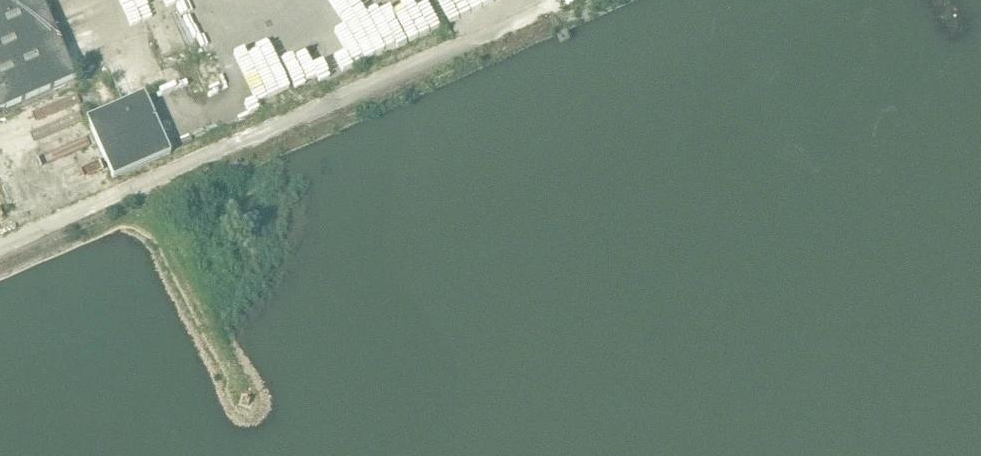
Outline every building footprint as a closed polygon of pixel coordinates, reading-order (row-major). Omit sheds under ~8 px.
[(76,78),(42,0),(0,0),(0,112),(76,78)] [(197,22),(191,0),(182,0),(195,49),(222,42),(216,17),(197,22)] [(495,17),(532,0),(487,0),(495,17)] [(342,50),(351,67),(383,50),(373,31),(366,35),(355,14),(343,20),(342,17),(327,25),(340,51),(342,50)] [(133,41),(105,52),(123,101),(184,78),(176,58),(160,64),(149,36),(133,42),(133,41)] [(144,95),(86,120),(113,181),(170,155),(144,95)]
